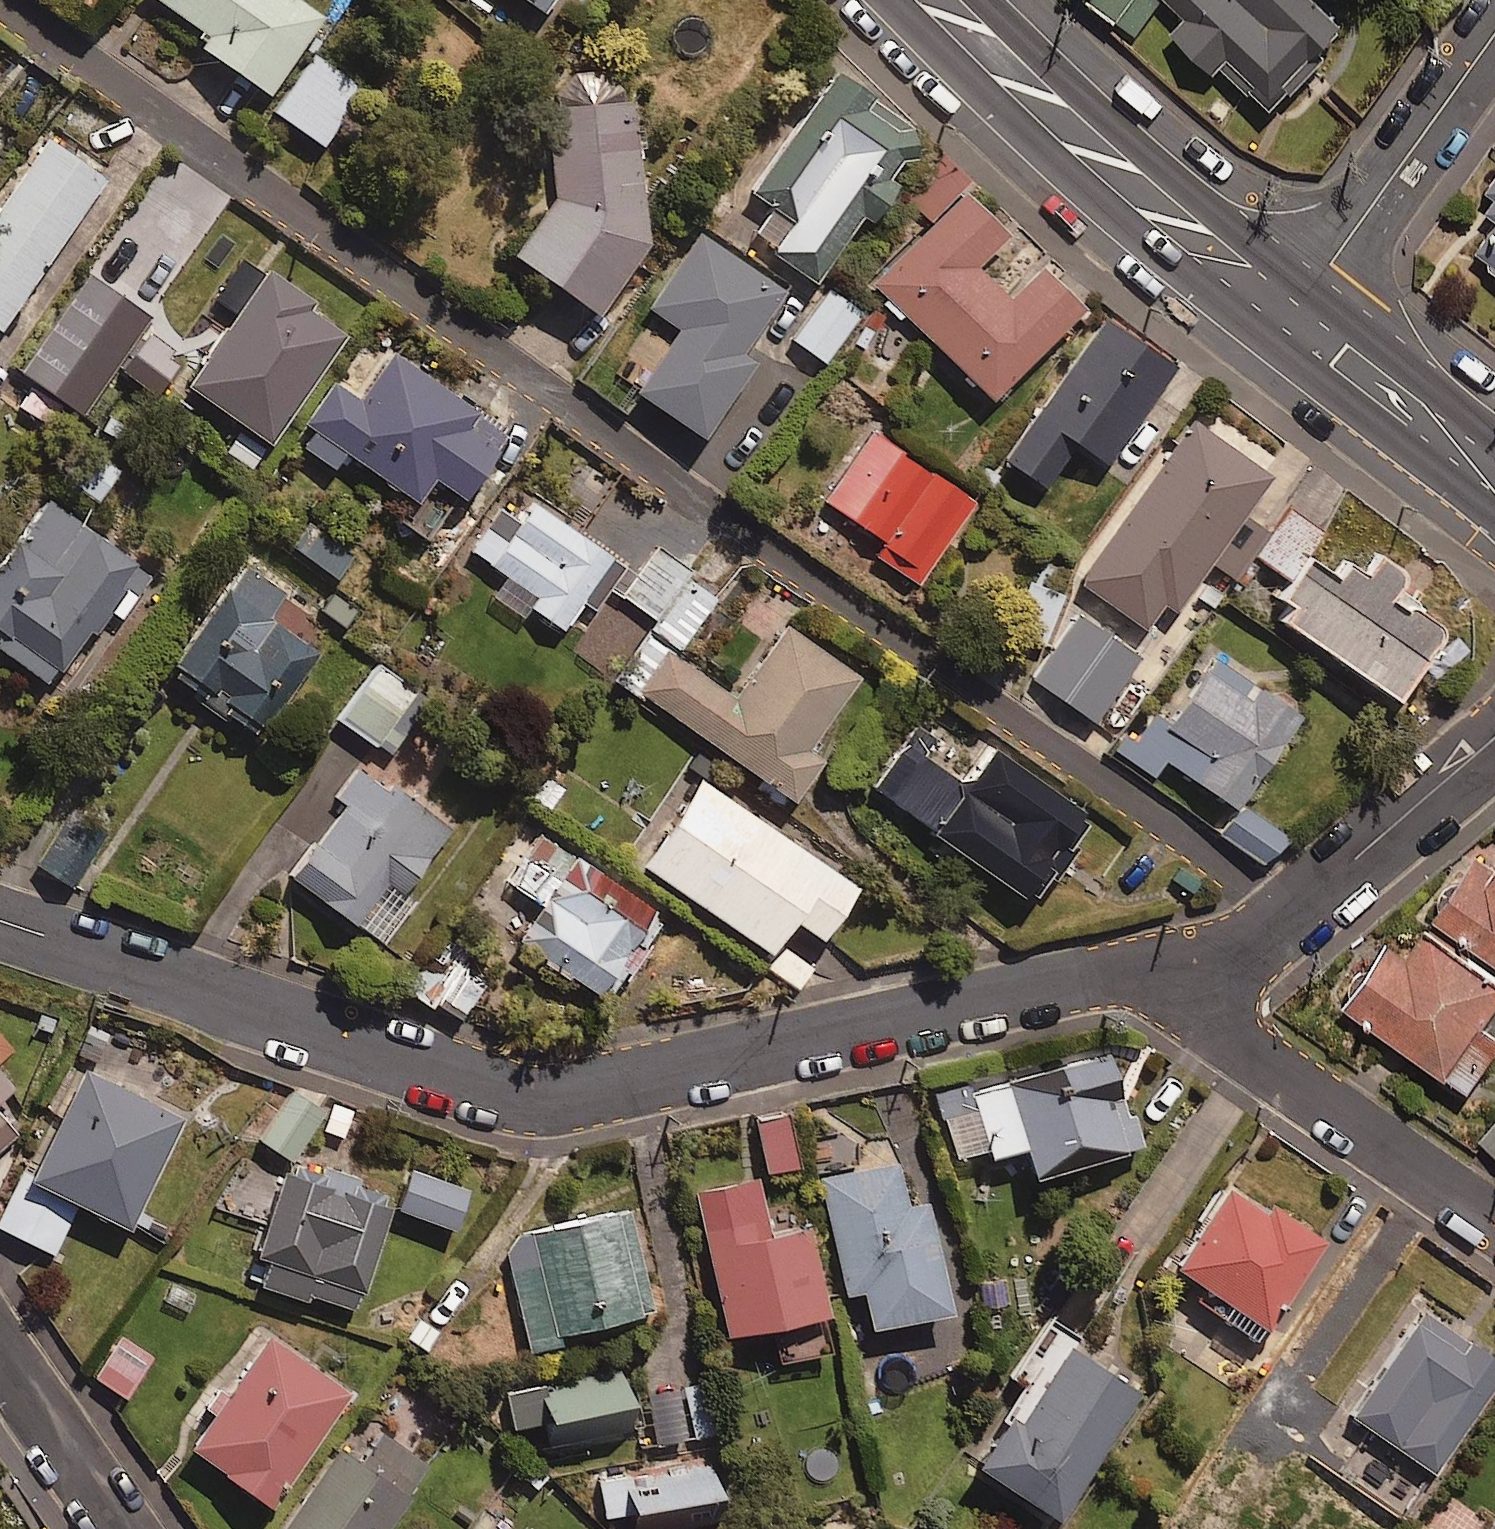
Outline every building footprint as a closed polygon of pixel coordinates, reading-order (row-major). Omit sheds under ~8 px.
[(298,0),(157,0),(198,29),(191,40),(262,90),(316,13),(298,0)] [(1131,28),(1153,0),(1094,0),(1131,28)] [(1183,12),(1170,25),(1212,66),(1219,59),(1266,105),(1345,26),(1319,0),(1170,0),(1183,12)] [(361,88),(312,52),(271,108),(318,143),(361,88)] [(749,235),(810,279),(859,211),(870,220),(898,182),(886,174),(917,132),(832,70),(747,187),(771,205),(749,235)] [(636,99),(547,104),(552,194),(510,252),(588,308),(641,240),(636,99)] [(49,136),(0,204),(0,318),(103,175),(49,136)] [(1476,211),(1494,225),(1494,185),(1476,211)] [(1004,232),(963,192),(873,283),(987,395),(1076,305),(1034,265),(1004,296),(972,265),(1004,232)] [(780,287),(699,231),(646,306),(681,330),(638,392),(697,434),(750,358),(737,349),(780,287)] [(344,328),(264,270),(183,381),(263,439),(344,328)] [(858,309),(827,287),(791,338),(822,360),(858,309)] [(1171,365),(1103,316),(1002,457),(1041,485),(1073,441),(1102,461),(1171,365)] [(112,371),(57,330),(25,373),(80,413),(112,371)] [(302,420),(412,501),(430,477),(455,495),(502,431),(392,351),(358,398),(332,379),(302,420)] [(1267,476),(1190,420),(1076,579),(1142,627),(1160,602),(1171,609),(1207,560),(1230,577),(1264,531),(1240,513),(1267,476)] [(970,499),(871,430),(823,498),(881,539),(872,552),(912,581),(970,499)] [(1312,461),(1289,445),(1266,480),(1289,496),(1312,461)] [(113,468),(87,451),(67,481),(93,498),(113,468)] [(622,564),(514,486),(469,549),(532,595),(526,604),(559,628),(580,600),(590,607),(622,564)] [(47,497),(0,559),(0,649),(58,693),(101,636),(91,629),(107,608),(117,616),(149,574),(47,497)] [(1320,531),(1288,509),(1256,557),(1288,578),(1320,531)] [(350,553),(307,524),(291,548),(334,577),(350,553)] [(1375,553),(1361,573),(1342,561),(1334,573),(1312,559),(1273,613),(1389,696),(1439,627),(1388,590),(1401,571),(1375,553)] [(280,595),(242,566),(164,668),(250,734),(313,652),(265,615),(280,595)] [(713,597),(686,577),(646,632),(674,651),(713,597)] [(1134,656),(1076,615),(1032,678),(1090,719),(1134,656)] [(855,671),(782,621),(733,694),(647,636),(618,679),(790,795),(816,756),(804,747),(855,671)] [(1296,713),(1213,655),(1168,719),(1155,710),(1123,756),(1150,775),(1163,757),(1231,806),(1296,713)] [(415,693),(375,664),(336,718),(387,754),(412,718),(415,693)] [(1077,809),(932,702),(871,785),(1016,893),(1036,866),(1049,875),(1068,849),(1055,839),(1077,809)] [(562,783),(536,765),(516,792),(543,811),(562,783)] [(445,825),(366,769),(289,876),(380,941),(411,898),(399,890),(445,825)] [(850,885),(695,775),(636,859),(763,949),(787,915),(815,934),(850,885)] [(105,823),(57,803),(30,867),(77,887),(105,823)] [(1284,835),(1238,804),(1218,834),(1264,865),(1284,835)] [(665,913),(536,824),(476,911),(605,999),(665,913)] [(1475,857),(1470,854),(1405,951),(1385,938),(1342,1003),(1464,1085),(1494,1039),(1494,1031),(1479,1020),(1494,996),(1494,843),(1475,857)] [(497,963),(442,928),(403,989),(458,1024),(497,963)] [(1131,1146),(1104,1051),(939,1098),(958,1163),(1021,1145),(1029,1174),(1131,1146)] [(0,1211),(0,1228),(51,1253),(76,1204),(123,1228),(178,1119),(79,1068),(27,1170),(22,1168),(0,1211)] [(0,1076),(0,1093),(8,1086),(0,1076)] [(793,1164),(784,1115),(753,1121),(763,1169),(793,1164)] [(1477,1140),(1494,1153),(1494,1115),(1477,1140)] [(0,1117),(0,1164),(24,1143),(0,1117)] [(904,1204),(895,1162),(820,1178),(843,1289),(859,1286),(867,1326),(946,1309),(923,1200),(904,1204)] [(386,1205),(284,1168),(254,1249),(268,1255),(258,1283),(301,1298),(303,1291),(349,1307),(386,1205)] [(464,1188),(411,1169),(397,1208),(449,1227),(464,1188)] [(766,1231),(756,1179),(695,1190),(721,1332),(768,1323),(775,1359),(828,1350),(804,1224),(766,1231)] [(1317,1244),(1227,1183),(1171,1265),(1205,1288),(1197,1301),(1253,1339),(1317,1244)] [(649,1308),(626,1207),(502,1236),(525,1337),(649,1308)] [(1418,1309),(1346,1413),(1430,1471),(1494,1377),(1494,1362),(1418,1309)] [(151,1357),(121,1335),(93,1376),(123,1397),(151,1357)] [(344,1394),(262,1335),(183,1445),(265,1504),(344,1394)] [(1133,1388),(1064,1344),(1033,1392),(1021,1384),(970,1462),(1052,1515),(1133,1388)] [(632,1437),(615,1366),(505,1392),(513,1426),(545,1419),(554,1455),(632,1437)] [(713,1430),(699,1381),(678,1387),(691,1436),(713,1430)] [(669,1388),(643,1394),(653,1444),(679,1438),(669,1388)] [(380,1432),(359,1462),(337,1447),(280,1528),(381,1528),(426,1465),(380,1432)] [(715,1517),(710,1487),(599,1504),(603,1528),(636,1528),(715,1517)] [(1490,1516),(1481,1528),(1494,1528),(1494,1519),(1490,1516)]
